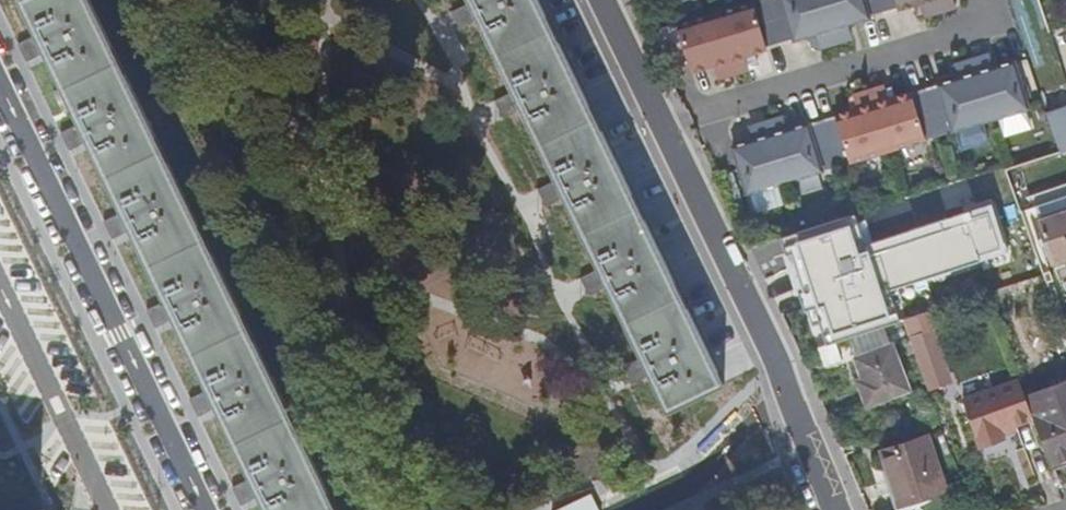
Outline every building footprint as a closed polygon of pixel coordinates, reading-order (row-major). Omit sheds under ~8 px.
[(145,309),(149,320),(153,327),(168,320),(172,328),(203,392),(188,398),(192,408),(197,417),(211,409),(215,415),(246,480),(233,486),(236,496),(240,504),(254,497),(260,509),(332,509),(86,0),(22,0),(15,3),(31,36),(18,42),(22,53),(26,62),(40,56),(74,124),(59,132),(65,143),(68,151),(83,143),(86,150),(93,164),(117,214),(103,220),(108,231),(112,238),(126,231),(159,302),(145,309)] [(466,4),(449,12),(457,29),(466,24),(473,18),(509,93),(492,101),(501,119),(510,115),(516,107),(552,181),(535,190),(536,192),(544,208),(551,204),(559,195),(561,199),(594,268),(577,277),(579,279),(586,294),(593,291),(601,283),(604,289),(637,356),(620,364),(628,380),(635,377),(644,370),(647,377),(664,412),(722,384),(535,0),(464,0),(466,4)] [(766,51),(792,43),(779,0),(768,0),(752,5),(766,51)] [(792,43),(812,37),(816,52),(848,42),(844,28),(868,20),(862,0),(779,0),(792,43)] [(868,20),(897,12),(893,0),(862,0),(868,20)] [(897,12),(916,6),(921,21),(945,13),(952,11),(948,0),(893,0),(897,12)] [(766,51),(752,5),(672,29),(686,75),(709,68),(713,83),(744,73),(740,59),(766,51)] [(936,84),(951,130),(984,119),(1026,105),(1012,61),(990,68),(985,53),(963,60),(953,64),(958,77),(936,84)] [(951,130),(936,84),(911,93),(926,138),(951,130)] [(926,138),(911,93),(886,101),(881,86),(849,96),(854,110),(834,116),(849,163),(926,138)] [(1065,149),(1065,113),(1047,119),(1058,152),(1065,149)] [(849,163),(834,116),(808,125),(824,171),(849,163)] [(824,171),(808,125),(788,132),(783,117),(746,129),(751,143),(730,149),(743,191),(745,197),(824,171)] [(1032,207),(1050,262),(1065,256),(1065,196),(1032,207)] [(926,391),(954,382),(928,313),(900,323),(926,391)] [(831,345),(814,351),(820,369),(837,363),(831,345)] [(890,350),(856,361),(865,384),(858,386),(866,407),(906,393),(890,350)] [(1031,421),(1029,415),(1017,383),(962,404),(979,449),(1001,441),(998,433),(1031,421)] [(1029,415),(1031,421),(1048,466),(1065,459),(1065,400),(1029,415)] [(925,439),(879,455),(897,509),(943,495),(925,439)]
